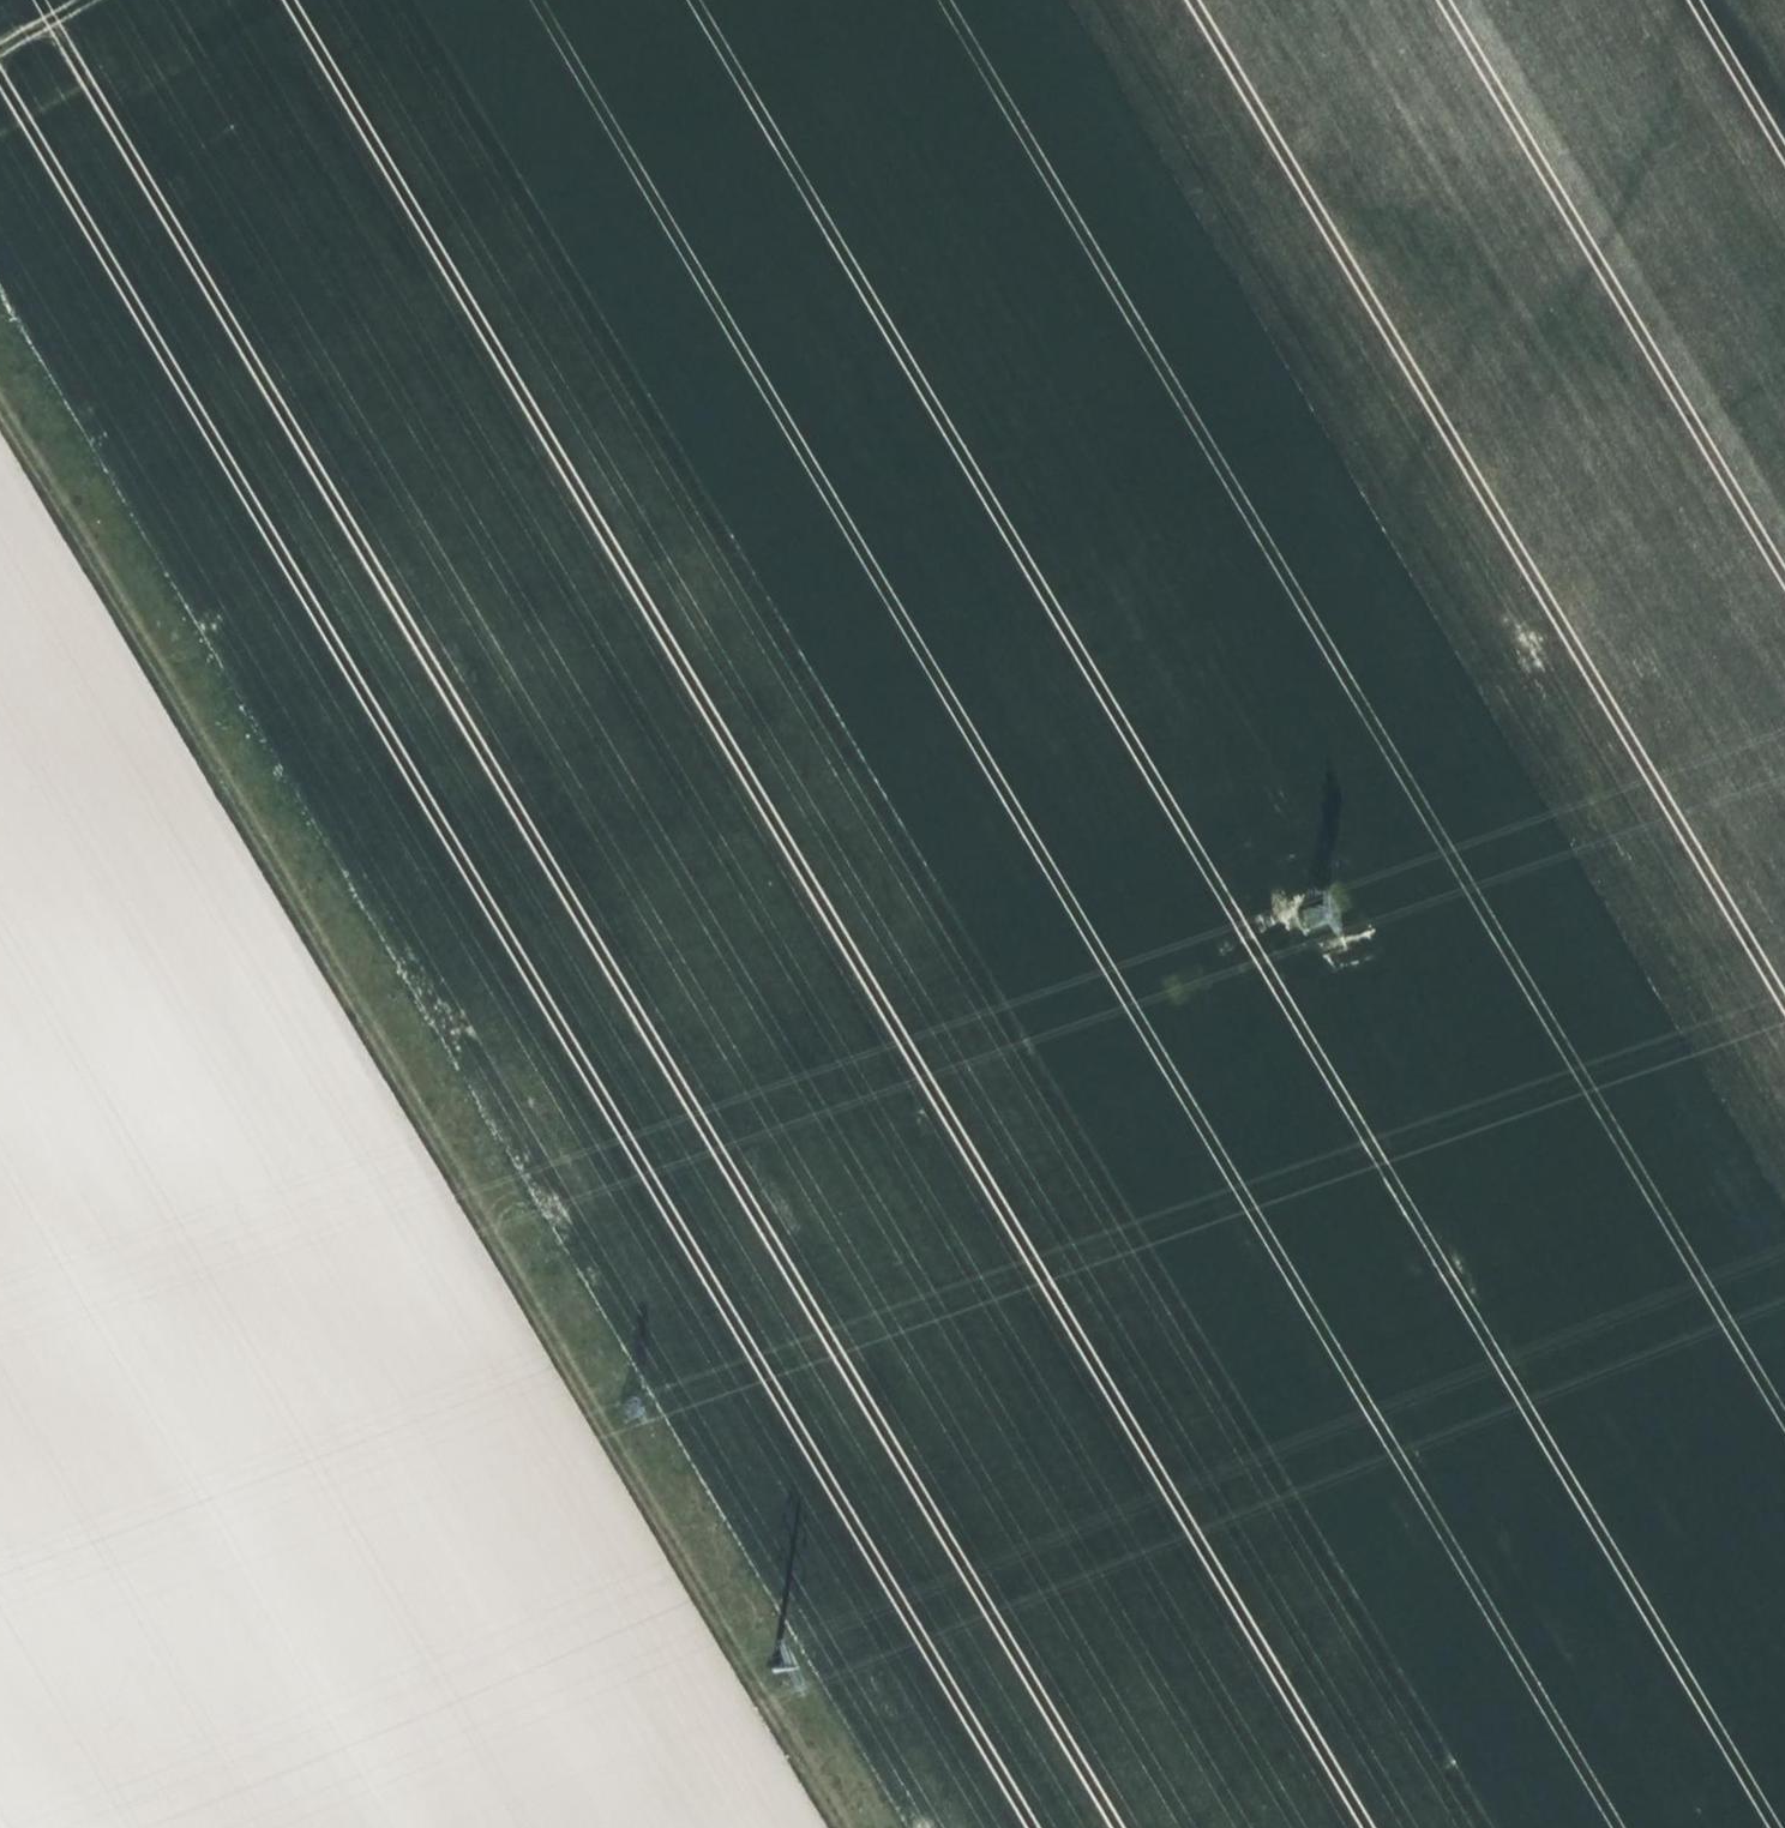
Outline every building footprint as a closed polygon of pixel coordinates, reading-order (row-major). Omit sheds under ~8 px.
[(696,1826),(697,1810),(690,1792),(677,1797),(664,1762),(663,1794),(644,1742),(642,1778),(632,1782),(635,1790),(620,1795),(599,1794),(582,1801),(638,1803),(609,1814),(613,1824),(602,1827),(588,1827),(585,1827),(732,1827),(696,1826)]
